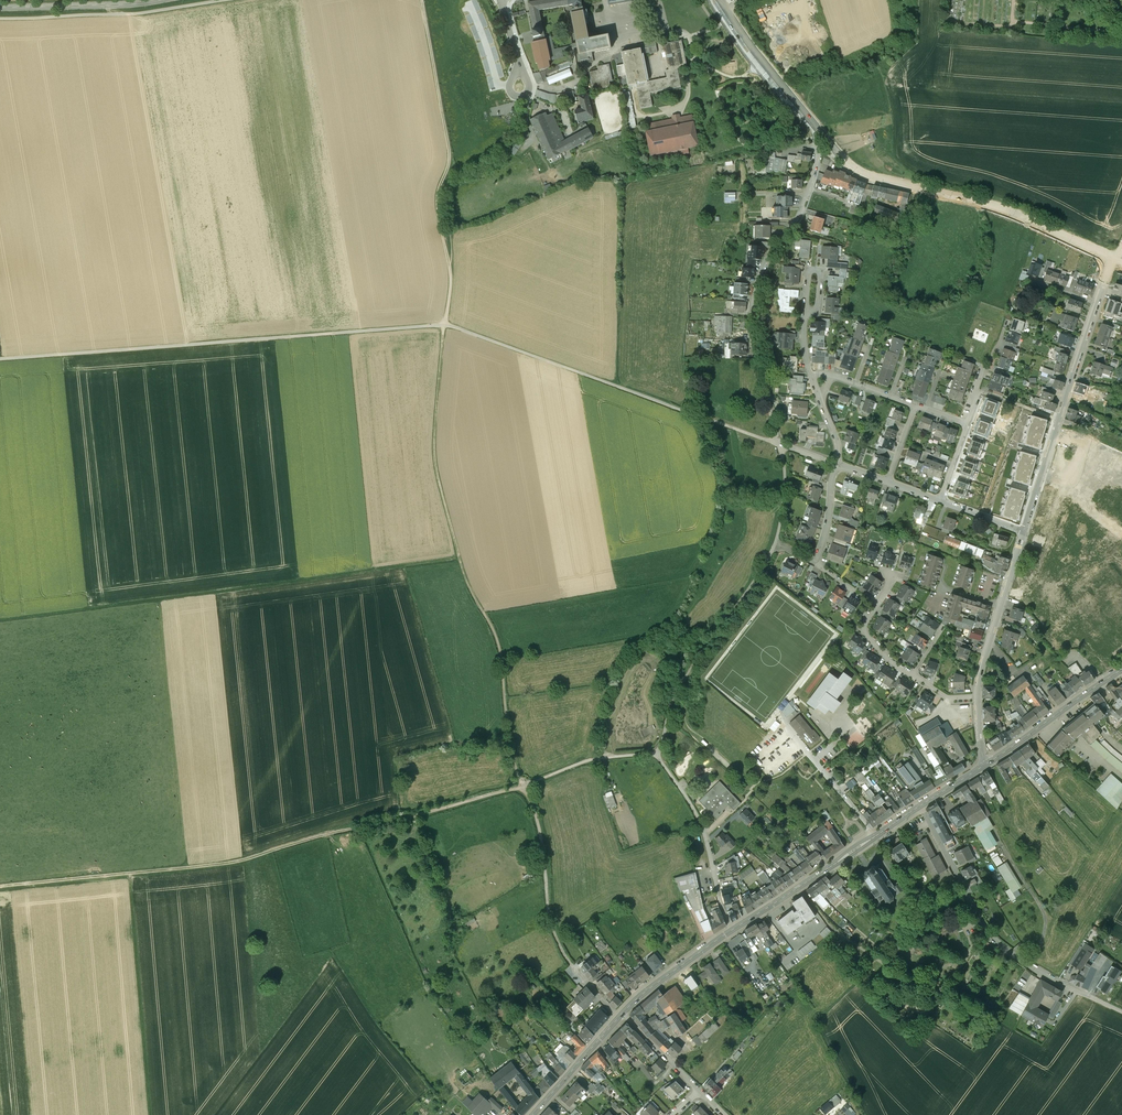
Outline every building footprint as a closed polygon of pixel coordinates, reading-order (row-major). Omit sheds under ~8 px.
[(536,42),(545,40),(544,37),(538,11),(573,5),(574,10),(582,8),(581,3),(581,0),(547,0),(528,3),(534,30),(540,29),(542,36),(535,38),(536,42)] [(577,42),(576,42),(577,44),(578,47),(581,64),(594,62),(592,53),(611,49),(608,35),(589,39),(582,8),(574,10),(570,10),(577,42)] [(542,36),(540,29),(534,30),(532,31),(534,38),(535,38),(542,36)] [(549,39),(552,53),(562,51),(578,47),(577,44),(572,44),(570,46),(554,50),(551,37),(544,37),(545,40),(549,39)] [(552,53),(549,39),(545,40),(536,42),(532,43),(536,63),(538,63),(539,69),(541,69),(542,69),(543,69),(544,69),(546,68),(547,68),(548,67),(549,67),(548,61),(564,57),(562,51),(552,53)] [(669,70),(677,68),(686,66),(681,40),(660,44),(663,57),(666,56),(669,70)] [(640,49),(656,45),(655,41),(621,48),(621,52),(640,49)] [(636,84),(647,82),(641,54),(650,52),(650,53),(657,52),(656,45),(640,49),(621,52),(621,53),(624,64),(626,75),(628,86),(636,84)] [(568,69),(547,78),(546,75),(573,64),(571,60),(539,73),(533,73),(537,83),(543,82),(548,81),(549,84),(570,76),(568,69)] [(598,70),(589,72),(593,90),(610,87),(609,81),(612,81),(609,64),(597,66),(598,70)] [(618,76),(626,75),(624,64),(616,66),(618,76)] [(647,82),(636,84),(640,107),(641,109),(643,108),(644,116),(654,114),(654,113),(657,112),(657,113),(667,111),(666,104),(652,106),(652,105),(650,93),(681,87),(677,68),(669,70),(665,70),(667,78),(647,82)] [(553,103),(557,102),(555,95),(548,94),(536,89),(534,96),(553,103)] [(625,90),(622,90),(629,129),(636,128),(635,118),(634,118),(633,115),(634,115),(632,105),(631,105),(631,102),(630,92),(626,92),(625,90)] [(575,98),(573,91),(563,94),(565,100),(575,98)] [(575,111),(578,123),(594,119),(588,95),(579,97),(575,98),(575,100),(580,99),(582,109),(575,111)] [(545,113),(530,120),(549,160),(592,137),(588,129),(566,141),(552,114),(547,116),(545,113)] [(651,130),(646,132),(651,156),(666,153),(668,158),(689,153),(688,148),(699,146),(692,115),(680,117),(680,115),(672,117),(672,119),(650,124),(651,130)] [(802,152),(799,152),(798,154),(802,155),(801,160),(810,161),(811,153),(806,152),(806,149),(802,148),(802,152)] [(773,171),(785,173),(787,161),(770,157),(767,171),(773,172),(773,171)] [(830,159),(824,157),(822,162),(828,165),(830,159)] [(856,181),(845,173),(842,170),(840,174),(833,171),(832,173),(826,171),(824,175),(822,181),(820,184),(822,185),(823,183),(827,185),(827,184),(833,187),(834,185),(840,187),(840,186),(845,188),(845,189),(850,191),(851,187),(853,189),(856,181)] [(802,189),(802,180),(792,180),(792,189),(802,189)] [(866,184),(856,181),(853,189),(851,187),(850,191),(849,194),(850,194),(851,193),(853,194),(854,192),(859,193),(858,194),(857,197),(856,197),(855,198),(856,198),(855,203),(859,205),(863,194),(866,184)] [(866,184),(863,194),(871,196),(873,186),(866,184)] [(886,189),(873,186),(871,196),(884,199),(886,189)] [(911,194),(886,189),(884,199),(907,203),(908,204),(911,194)] [(726,191),(726,202),(737,202),(737,192),(726,191)] [(776,196),(776,207),(787,207),(792,207),(792,196),(776,196)] [(877,200),(870,198),(867,211),(875,212),(876,204),(877,200)] [(859,205),(855,203),(853,209),(851,208),(849,213),(856,215),(859,205)] [(877,205),(876,204),(875,212),(874,213),(896,221),(899,214),(897,213),(877,206),(877,205)] [(906,207),(901,205),(900,209),(898,208),(897,213),(899,214),(901,209),(905,211),(906,207)] [(772,207),(772,218),(787,218),(787,207),(776,207),(772,207)] [(823,220),(814,217),(810,230),(819,234),(823,220)] [(755,225),(755,237),(771,238),(771,226),(771,225),(755,225)] [(799,257),(809,258),(810,247),(809,246),(810,241),(796,240),(795,246),(800,246),(799,257)] [(747,259),(748,259),(755,259),(760,260),(761,257),(762,257),(763,254),(764,254),(765,243),(761,243),(761,247),(752,246),(751,252),(748,252),(747,259)] [(837,260),(838,255),(841,255),(841,249),(841,247),(838,246),(838,248),(823,247),(822,258),(828,258),(830,258),(830,259),(837,260)] [(837,260),(830,259),(830,258),(828,258),(827,267),(847,269),(847,265),(845,265),(845,264),(837,263),(837,260)] [(1035,263),(1032,261),(1027,274),(1032,275),(1037,277),(1038,277),(1041,267),(1041,265),(1035,263)] [(799,269),(795,268),(783,267),(783,273),(791,273),(790,280),(789,283),(798,284),(799,269)] [(742,268),(742,277),(754,278),(755,269),(754,269),(746,269),(742,268)] [(1044,279),(1057,284),(1060,274),(1047,270),(1046,273),(1044,279)] [(1057,284),(1066,287),(1069,277),(1060,274),(1057,284)] [(837,277),(829,276),(828,287),(829,287),(829,291),(838,292),(838,287),(837,287),(837,283),(843,284),(844,278),(839,277),(837,277)] [(1087,276),(1085,282),(1091,284),(1093,278),(1087,276)] [(1074,290),(1081,292),(1085,282),(1077,280),(1074,290)] [(1085,282),(1081,292),(1090,295),(1093,285),(1091,284),(1085,282)] [(734,283),(734,294),(740,295),(747,295),(748,284),(734,283)] [(1115,284),(1112,293),(1121,296),(1121,286),(1120,285),(1120,286),(1115,284)] [(791,295),(792,290),(790,290),(783,290),(783,289),(778,289),(778,294),(781,303),(782,303),(782,307),(781,307),(779,307),(780,312),(795,313),(796,308),(789,307),(790,297),(791,297),(792,295),(791,295)] [(839,299),(827,298),(826,312),(831,312),(837,313),(837,312),(837,308),(834,307),(834,305),(838,305),(839,299)] [(1069,299),(1066,309),(1079,313),(1082,303),(1069,299)] [(1120,304),(1110,301),(1105,313),(1116,316),(1120,304)] [(737,305),(737,308),(738,308),(738,313),(743,313),(744,311),(746,311),(747,302),(738,302),(738,305),(737,305)] [(1073,332),(1077,319),(1066,315),(1056,312),(1055,318),(1059,319),(1059,318),(1064,320),(1062,328),(1073,332)] [(721,324),(721,316),(714,316),(713,326),(716,326),(716,335),(720,335),(720,326),(723,326),(723,324),(721,324)] [(730,336),(732,335),(731,326),(730,326),(730,316),(723,316),(723,324),(723,326),(720,326),(720,335),(725,335),(725,336),(730,336)] [(1023,326),(1024,322),(1013,318),(1010,330),(1020,333),(1021,334),(1022,330),(1023,330),(1024,327),(1023,326)] [(812,333),(811,346),(814,346),(814,347),(817,348),(818,346),(824,347),(824,343),(823,343),(824,328),(828,328),(829,320),(821,319),(820,323),(811,322),(810,333),(812,333)] [(867,332),(869,327),(858,323),(853,338),(862,342),(866,331),(867,332)] [(1098,334),(1109,338),(1112,328),(1112,327),(1111,327),(1102,324),(1098,334)] [(1017,344),(1020,333),(1010,330),(1007,337),(1008,338),(1007,341),(1009,341),(1016,344),(1017,344)] [(795,339),(795,335),(775,333),(774,339),(778,339),(778,340),(778,341),(778,342),(779,342),(781,342),(781,349),(792,350),(793,339),(795,339)] [(1058,343),(1071,347),(1073,341),(1074,341),(1074,339),(1060,334),(1058,343)] [(1109,338),(1098,334),(1095,345),(1105,348),(1109,338)] [(899,355),(904,341),(893,337),(891,343),(892,344),(890,352),(899,355)] [(857,357),(862,342),(853,338),(848,350),(846,349),(844,353),(845,353),(857,357)] [(727,349),(728,343),(728,340),(725,340),(724,339),(724,343),(723,343),(723,344),(719,344),(719,349),(725,349),(727,349)] [(727,355),(727,349),(725,349),(725,355),(725,358),(734,359),(734,355),(731,355),(727,355)] [(939,359),(941,353),(930,349),(924,364),(934,368),(937,358),(939,359)] [(1001,357),(1012,361),(1015,354),(1015,353),(1010,351),(1004,349),(1001,357)] [(822,351),(815,350),(815,356),(812,356),(811,363),(835,364),(835,354),(822,353),(822,351)] [(893,371),(899,355),(890,352),(888,351),(882,367),(893,371)] [(1053,361),(1057,362),(1066,365),(1069,356),(1062,353),(1054,351),(1052,357),(1054,358),(1053,361)] [(852,371),(857,357),(845,353),(840,367),(852,371)] [(796,368),(797,357),(790,356),(790,358),(784,358),(782,371),(797,372),(797,368),(796,368)] [(1011,365),(1012,361),(1001,357),(997,367),(1003,369),(1009,371),(1011,365)] [(964,361),(961,369),(971,372),(972,369),(974,364),(964,361)] [(1062,375),(1066,365),(1057,362),(1054,372),(1062,375)] [(1095,362),(1091,373),(1101,377),(1102,373),(1110,376),(1113,368),(1095,362)] [(928,383),(934,368),(924,364),(923,364),(920,370),(922,370),(919,380),(928,383)] [(887,386),(893,371),(882,367),(876,382),(887,386)] [(954,379),(967,383),(971,372),(961,369),(958,368),(954,379)] [(1001,375),(994,373),(991,381),(1005,386),(1008,378),(1001,375)] [(803,395),(804,383),(803,383),(796,383),(796,379),(793,379),(782,378),(782,384),(791,384),(790,394),(803,395)] [(923,398),(928,383),(919,380),(916,379),(914,384),(916,385),(913,394),(923,398)] [(951,390),(963,394),(967,383),(954,379),(950,390),(951,390)] [(1061,390),(1064,383),(1056,380),(1051,379),(1049,383),(1053,384),(1052,387),(1061,390)] [(991,381),(988,388),(994,390),(1000,393),(1003,385),(991,381)] [(1076,383),(1074,391),(1083,394),(1084,395),(1085,391),(1087,387),(1082,385),(1082,384),(1080,383),(1080,384),(1076,383)] [(852,393),(842,389),(838,399),(848,403),(852,393)] [(948,398),(960,402),(963,394),(951,390),(948,398)] [(1052,403),(1054,395),(1048,393),(1042,391),(1043,392),(1041,399),(1040,398),(1040,399),(1052,403)] [(1108,393),(1106,399),(1112,402),(1114,396),(1108,393)] [(875,402),(866,399),(864,405),(863,409),(862,410),(871,413),(875,402)] [(998,403),(986,399),(985,403),(984,402),(983,406),(995,410),(998,403)] [(1044,409),(1054,412),(1057,404),(1052,403),(1048,401),(1046,407),(1045,406),(1044,409)] [(802,403),(792,402),(792,405),(788,404),(788,411),(791,412),(798,412),(798,417),(806,417),(806,416),(807,416),(808,402),(802,402),(802,403)] [(995,410),(983,406),(982,409),(983,409),(981,413),(983,414),(991,416),(993,417),(995,410)] [(1068,408),(1065,416),(1078,420),(1080,416),(1076,415),(1077,411),(1068,408)] [(900,422),(903,413),(895,410),(892,419),(900,422)] [(1046,424),(1047,420),(1031,415),(1029,421),(1030,422),(1028,426),(1025,434),(1026,434),(1025,438),(1024,438),(1022,444),(1038,449),(1039,446),(1040,446),(1043,437),(1042,437),(1043,432),(1044,433),(1047,424),(1046,424)] [(1065,416),(1063,422),(1072,425),(1073,422),(1075,423),(1075,424),(1076,424),(1077,423),(1078,420),(1065,416)] [(932,422),(932,421),(922,417),(918,426),(929,430),(930,428),(932,422)] [(990,423),(979,419),(978,423),(977,422),(976,426),(988,430),(990,423)] [(940,438),(944,426),(938,424),(936,430),(934,435),(940,438)] [(947,440),(951,429),(944,426),(940,438),(947,440)] [(988,430),(976,426),(974,429),(975,429),(974,433),(976,434),(984,436),(985,437),(988,430)] [(806,430),(801,429),(799,441),(806,442),(806,438),(816,439),(817,439),(817,435),(817,433),(818,433),(818,432),(817,432),(818,428),(806,427),(806,430)] [(893,441),(897,431),(891,429),(891,427),(890,427),(888,431),(887,431),(885,437),(886,438),(893,441)] [(947,440),(953,442),(957,431),(951,429),(947,440)] [(849,442),(854,444),(856,438),(857,438),(859,434),(849,430),(847,435),(846,435),(844,441),(849,443),(849,442)] [(824,436),(817,435),(817,439),(816,439),(816,446),(823,446),(824,436)] [(893,441),(886,438),(884,444),(885,445),(883,449),(885,450),(885,448),(891,450),(895,441),(893,441)] [(974,440),(971,439),(970,443),(968,446),(982,451),(984,444),(981,442),(974,440)] [(982,451),(968,446),(967,449),(968,449),(966,453),(969,454),(976,457),(979,458),(982,451)] [(917,463),(920,455),(908,451),(904,461),(916,466),(917,463)] [(1035,460),(1036,456),(1020,451),(1018,457),(1019,458),(1018,462),(1017,462),(1014,470),(1015,470),(1014,474),(1013,474),(1011,480),(1027,485),(1028,481),(1029,482),(1032,473),(1031,473),(1032,468),(1033,469),(1036,460),(1035,460)] [(884,469),(888,459),(882,457),(880,456),(880,457),(878,460),(877,460),(875,466),(884,469)] [(928,473),(932,462),(925,459),(923,465),(921,471),(928,474),(928,473)] [(967,460),(964,459),(963,463),(962,463),(961,466),(975,471),(977,464),(974,463),(967,460)] [(934,475),(938,464),(932,462),(928,473),(934,475)] [(934,475),(933,476),(940,478),(944,466),(938,464),(934,475)] [(975,471),(961,466),(960,469),(961,469),(959,473),(961,474),(969,477),(972,478),(975,471)] [(813,478),(819,481),(823,472),(810,467),(807,476),(813,478)] [(859,483),(845,479),(840,493),(845,495),(849,487),(857,490),(859,483)] [(959,480),(957,479),(956,483),(955,483),(954,486),(967,491),(970,484),(967,483),(959,480)] [(811,485),(820,489),(821,485),(818,484),(812,482),(809,481),(808,485),(811,486),(811,485)] [(806,498),(817,502),(822,490),(820,489),(811,485),(811,486),(810,487),(809,487),(809,488),(810,489),(806,498)] [(967,491),(954,486),(953,489),(953,490),(952,493),(965,498),(967,491)] [(1024,495),(1025,492),(1009,487),(1007,493),(1008,493),(1007,498),(1006,497),(1003,505),(1004,506),(1003,510),(1002,510),(1000,516),(1016,521),(1017,517),(1018,518),(1021,509),(1020,509),(1021,504),(1022,504),(1025,496),(1024,495)] [(876,498),(878,492),(870,489),(868,496),(876,498)] [(887,510),(891,511),(893,507),(894,507),(895,504),(898,498),(898,497),(888,494),(887,494),(884,503),(883,505),(888,507),(887,510)] [(854,509),(843,505),(841,510),(842,510),(840,517),(849,520),(852,512),(853,512),(854,509)] [(818,518),(820,511),(808,506),(806,511),(808,512),(807,516),(811,518),(808,524),(816,527),(819,519),(818,518)] [(922,518),(922,519),(923,516),(926,509),(918,506),(914,516),(922,518)] [(1082,512),(1099,527),(1103,521),(1095,514),(1094,516),(1085,508),(1082,512)] [(953,531),(956,520),(947,517),(943,528),(953,531)] [(812,537),(816,527),(808,524),(807,528),(801,525),(799,530),(801,530),(798,539),(809,543),(811,536),(812,537)] [(854,529),(838,524),(838,525),(835,537),(834,537),(834,538),(835,538),(847,542),(848,542),(850,534),(852,535),(854,529)] [(1045,548),(1049,534),(1041,532),(1041,534),(1037,533),(1033,544),(1045,548)] [(992,542),(1006,546),(1008,538),(999,535),(997,540),(993,539),(992,542)] [(982,558),(985,559),(987,556),(988,552),(946,536),(944,543),(982,558)] [(832,544),(830,550),(831,550),(828,559),(840,563),(843,554),(844,555),(846,549),(840,547),(832,544)] [(879,547),(870,544),(866,557),(875,559),(877,554),(879,547)] [(885,553),(884,553),(881,561),(892,565),(892,564),(895,556),(890,555),(890,554),(889,552),(888,551),(886,552),(885,553)] [(943,559),(928,554),(919,584),(934,588),(936,581),(935,580),(936,579),(937,579),(941,566),(940,566),(940,564),(941,564),(943,559)] [(912,558),(903,555),(899,566),(909,569),(910,565),(912,558)] [(985,559),(997,564),(998,562),(997,561),(995,560),(995,559),(987,556),(985,559)] [(997,564),(1007,567),(1009,559),(999,556),(998,562),(997,564)] [(1007,567),(997,564),(985,559),(983,564),(992,568),(995,567),(996,567),(995,572),(1005,575),(1007,567)] [(781,572),(792,578),(795,572),(798,566),(798,565),(787,560),(781,572)] [(798,566),(795,572),(800,574),(803,569),(798,566)] [(960,566),(954,585),(968,589),(970,581),(970,578),(971,579),(974,570),(960,566)] [(820,596),(822,598),(823,597),(827,590),(826,588),(823,587),(823,585),(824,583),(823,582),(821,581),(819,581),(815,579),(817,576),(816,575),(811,572),(807,579),(812,581),(812,582),(813,585),(810,591),(810,593),(813,594),(815,594),(815,593),(819,595),(820,596)] [(871,575),(867,581),(878,588),(882,582),(878,579),(873,576),(871,575)] [(867,581),(863,588),(866,590),(874,595),(878,588),(867,581)] [(901,588),(900,590),(911,597),(913,594),(912,594),(914,591),(904,585),(902,588),(901,588)] [(837,604),(838,604),(843,597),(845,593),(837,587),(831,596),(832,597),(830,599),(830,600),(832,602),(833,601),(837,604)] [(1023,599),(1025,592),(1013,589),(1010,599),(1029,604),(1030,601),(1023,599)] [(911,597),(900,590),(899,592),(897,596),(907,602),(909,599),(909,600),(911,597)] [(951,594),(944,617),(956,621),(958,616),(961,606),(963,598),(951,594)] [(845,598),(843,597),(838,604),(837,604),(837,605),(840,607),(845,598)] [(849,611),(852,613),(859,602),(851,597),(848,600),(843,608),(844,608),(846,610),(845,611),(848,612),(849,611)] [(891,600),(900,605),(901,603),(893,597),(891,600)] [(848,600),(845,598),(840,607),(843,609),(844,608),(843,608),(848,600)] [(976,616),(986,619),(990,606),(963,598),(961,606),(978,612),(976,616)] [(885,604),(897,611),(898,608),(900,605),(891,600),(890,599),(887,602),(885,604)] [(897,611),(885,604),(884,606),(885,606),(882,610),(892,616),(894,614),(895,614),(897,611)] [(1012,607),(1009,617),(1014,618),(1013,620),(1016,621),(1016,620),(1020,621),(1023,611),(1012,607)] [(973,628),(975,622),(958,616),(956,621),(955,624),(955,625),(969,630),(972,631),(973,628)] [(986,619),(976,616),(975,622),(973,628),(978,630),(978,629),(979,627),(983,628),(986,619)] [(877,622),(888,629),(890,626),(889,626),(891,623),(885,619),(881,617),(879,620),(878,620),(877,622)] [(925,619),(925,620),(923,623),(935,631),(939,625),(927,617),(926,617),(925,618),(925,619)] [(888,629),(877,622),(875,624),(876,624),(873,628),(883,634),(885,631),(886,632),(888,629)] [(920,629),(931,636),(935,631),(923,623),(921,626),(920,626),(919,626),(919,627),(919,628),(920,629)] [(1012,632),(1019,634),(1022,638),(1026,636),(1020,628),(1014,627),(1012,632)] [(979,641),(983,631),(978,629),(978,630),(973,628),(972,631),(969,630),(968,636),(970,638),(972,638),(979,640),(979,641)] [(1003,642),(1002,645),(1004,647),(1008,649),(1007,652),(1012,653),(1013,650),(1011,649),(1012,645),(1010,645),(1012,639),(1017,640),(1019,634),(1012,632),(1005,630),(1001,642),(1003,642)] [(860,639),(860,640),(861,638),(855,634),(852,639),(847,645),(853,649),(860,639)] [(921,648),(923,649),(925,645),(925,646),(927,643),(928,642),(916,634),(913,638),(914,639),(912,642),(914,643),(921,648)] [(852,650),(859,654),(861,651),(864,646),(866,643),(860,640),(860,639),(853,649),(852,650)] [(960,647),(956,657),(966,660),(971,646),(962,643),(960,647)] [(908,647),(904,652),(916,660),(920,654),(913,650),(908,647)] [(863,660),(868,652),(869,652),(866,650),(863,653),(860,658),(863,660)] [(867,667),(874,656),(872,654),(872,655),(868,652),(863,660),(862,662),(865,664),(864,665),(867,667)] [(905,660),(913,665),(916,660),(904,652),(901,657),(905,660)] [(873,670),(880,660),(876,658),(877,657),(874,656),(867,667),(870,669),(870,668),(873,670)] [(1102,676),(1111,669),(1110,667),(1115,664),(1109,657),(1099,664),(1096,660),(1092,663),(1102,676)] [(935,670),(937,664),(928,661),(924,674),(933,676),(935,670)] [(1084,686),(1097,678),(1091,670),(1085,674),(1084,672),(1082,672),(1076,663),(1068,668),(1074,675),(1078,679),(1079,678),(1084,685),(1084,686)] [(882,682),(890,670),(891,670),(884,666),(880,673),(876,678),(882,682)] [(892,680),(896,674),(890,670),(882,682),(888,686),(892,680)] [(835,699),(851,678),(844,673),(837,682),(828,675),(807,703),(815,708),(817,705),(820,708),(819,709),(825,713),(828,709),(833,712),(840,703),(835,699)] [(1035,682),(1040,678),(1036,673),(1031,676),(1035,682)] [(965,677),(955,674),(952,682),(953,682),(953,687),(954,690),(964,690),(963,687),(964,687),(964,683),(965,683),(965,681),(964,680),(965,677)] [(1084,685),(1079,678),(1078,679),(1074,675),(1069,680),(1070,681),(1067,684),(1075,692),(1081,687),(1081,688),(1084,685)] [(1010,686),(1013,683),(1008,676),(1005,679),(1010,686)] [(1024,689),(1029,685),(1023,676),(1013,683),(1010,686),(1007,688),(1013,696),(1013,697),(1016,695),(1024,689)] [(895,682),(893,686),(896,688),(901,680),(898,678),(895,682)] [(901,680),(896,688),(898,690),(901,692),(908,681),(906,680),(902,678),(901,680)] [(1044,683),(1040,678),(1035,682),(1039,687),(1044,683)] [(904,694),(907,696),(914,686),(910,683),(911,683),(908,681),(901,692),(904,694)] [(1075,692),(1067,684),(1066,682),(1063,684),(1065,686),(1062,689),(1069,697),(1075,692)] [(987,687),(983,686),(982,697),(986,698),(986,699),(990,699),(990,698),(994,699),(995,688),(992,687),(992,684),(987,683),(987,687)] [(1036,708),(1042,716),(1049,711),(1044,704),(1045,703),(1043,701),(1044,700),(1040,695),(1043,692),(1039,687),(1037,689),(1033,684),(1030,686),(1041,700),(1035,704),(1037,707),(1036,708)] [(1116,701),(1119,698),(1119,697),(1114,690),(1115,689),(1111,684),(1106,687),(1110,693),(1116,701)] [(1035,704),(1041,700),(1030,686),(1029,685),(1024,689),(1035,704)] [(1048,693),(1057,705),(1065,699),(1057,689),(1055,687),(1048,693)] [(1057,689),(1065,699),(1069,697),(1062,689),(1060,687),(1057,689)] [(916,705),(925,710),(930,704),(934,698),(929,695),(930,695),(930,694),(927,692),(926,692),(925,692),(916,705)] [(1098,693),(1090,698),(1096,705),(1099,703),(1104,699),(1098,693)] [(1012,701),(1014,709),(1018,706),(1020,705),(1016,695),(1013,697),(1013,696),(1012,697),(1012,699),(1012,701)] [(795,710),(796,712),(799,709),(792,700),(789,703),(795,710)] [(782,712),(786,717),(791,714),(795,710),(789,703),(782,712)] [(1093,724),(1104,715),(1102,713),(1100,710),(1099,709),(1096,705),(1094,703),(1083,712),(1093,724)] [(930,704),(925,710),(931,714),(935,707),(930,704)] [(995,706),(982,707),(983,721),(991,721),(996,720),(995,706)] [(1028,727),(1038,719),(1032,710),(1025,716),(1018,706),(1014,709),(1016,712),(1019,715),(1028,727)] [(1038,719),(1042,716),(1036,708),(1032,710),(1038,719)] [(795,719),(799,715),(796,712),(795,710),(791,714),(795,719)] [(1101,734),(1093,724),(1083,712),(1076,719),(1074,718),(1070,720),(1070,721),(1071,722),(1064,728),(1063,729),(1074,739),(1076,738),(1080,735),(1082,734),(1090,745),(1095,740),(1101,734)] [(804,738),(810,746),(819,738),(813,730),(812,731),(802,719),(799,716),(799,715),(795,719),(790,723),(803,739),(804,738)] [(1024,729),(1028,727),(1019,715),(1016,717),(1019,721),(1017,722),(1018,723),(1024,730),(1024,729)] [(920,734),(921,737),(940,725),(936,719),(918,730),(920,734)] [(940,725),(921,737),(927,745),(929,749),(935,745),(949,736),(953,733),(946,722),(940,725)] [(1024,730),(1024,729),(1024,730),(1018,723),(1015,726),(1013,723),(1011,725),(1013,727),(1007,732),(1012,739),(1024,730)] [(1074,739),(1063,729),(1047,746),(1058,757),(1074,739)] [(1003,745),(1012,739),(1007,732),(1006,731),(1003,733),(1002,732),(999,735),(1003,745)] [(962,757),(968,754),(955,732),(953,733),(949,736),(961,757),(961,758),(962,757)] [(921,737),(920,734),(916,736),(923,747),(927,745),(921,737)] [(994,751),(1003,745),(999,735),(998,735),(988,742),(988,743),(992,749),(994,751)] [(1095,740),(1090,745),(1106,759),(1110,753),(1095,740)] [(1110,753),(1121,763),(1121,756),(1114,749),(1104,740),(1100,744),(1110,753)] [(1029,744),(1019,751),(1026,760),(1028,758),(1035,753),(1029,744)] [(935,745),(929,749),(931,752),(933,755),(942,769),(948,766),(935,745)] [(1019,751),(1009,757),(1012,761),(1014,764),(1016,767),(1020,764),(1026,760),(1019,751)] [(1106,759),(1121,772),(1121,763),(1110,753),(1106,759)] [(934,787),(948,779),(941,770),(942,769),(933,755),(929,758),(928,758),(934,768),(937,773),(933,775),(929,768),(928,769),(924,771),(930,780),(929,780),(934,787)] [(924,771),(928,769),(925,762),(923,763),(919,756),(916,758),(924,771)] [(961,758),(961,757),(956,761),(959,766),(962,764),(965,762),(962,757),(961,758)] [(1028,758),(1026,760),(1031,766),(1031,767),(1034,764),(1029,759),(1028,758)] [(1006,759),(996,765),(1004,779),(1008,776),(1004,769),(1008,766),(1007,764),(1008,763),(1006,759)] [(1034,764),(1031,767),(1036,772),(1040,768),(1046,764),(1041,759),(1034,764)] [(1026,760),(1020,764),(1025,771),(1031,766),(1026,760)] [(908,762),(894,772),(909,791),(910,792),(923,784),(919,777),(908,762)] [(953,769),(956,774),(965,769),(962,764),(959,766),(953,769)] [(948,779),(956,774),(953,769),(950,765),(948,766),(942,769),(941,770),(948,779)] [(1037,775),(1038,774),(1036,772),(1031,767),(1031,766),(1025,771),(1024,771),(1031,779),(1033,777),(1032,776),(1035,773),(1037,775)] [(1040,768),(1036,772),(1038,774),(1039,775),(1041,777),(1045,773),(1040,768)] [(987,771),(981,775),(987,786),(991,783),(993,782),(987,771)] [(870,789),(872,787),(863,774),(860,776),(869,788),(870,789)] [(981,775),(978,777),(982,784),(984,788),(987,786),(981,775)] [(1041,777),(1039,775),(1035,779),(1039,783),(1037,785),(1038,787),(1044,781),(1041,777)] [(1121,800),(1121,781),(1111,775),(1096,791),(1117,810),(1121,800)] [(978,777),(969,783),(973,789),(975,788),(980,785),(982,784),(978,777)] [(850,780),(845,784),(850,790),(854,786),(850,780)] [(915,799),(934,787),(929,780),(923,784),(910,792),(915,799)] [(719,781),(699,801),(717,819),(724,812),(722,811),(728,805),(734,810),(741,803),(719,781)] [(1044,781),(1038,787),(1043,793),(1050,787),(1044,781)] [(1004,804),(1006,806),(1007,805),(993,782),(991,783),(990,786),(996,795),(995,795),(1002,806),(1004,804)] [(900,799),(906,795),(905,794),(904,793),(903,794),(896,785),(895,786),(896,787),(894,788),(895,789),(896,791),(900,799)] [(971,792),(966,785),(959,789),(962,793),(964,796),(965,795),(971,792)] [(875,796),(878,794),(872,787),(870,789),(875,796)] [(879,807),(880,808),(883,806),(882,804),(875,796),(870,789),(869,788),(865,792),(876,806),(879,807)] [(962,793),(959,789),(952,793),(955,798),(962,793)] [(905,806),(915,799),(910,792),(909,791),(905,794),(906,795),(900,799),(905,806)] [(976,800),(971,792),(965,795),(971,803),(976,800)] [(612,793),(603,796),(607,810),(616,807),(612,793)] [(882,804),(885,802),(883,799),(878,793),(878,794),(875,796),(882,804)] [(887,805),(892,801),(888,795),(883,799),(885,802),(887,805)] [(901,808),(905,806),(900,799),(898,800),(897,801),(901,808)] [(971,803),(960,810),(971,825),(987,816),(990,815),(980,799),(977,801),(976,800),(971,803)] [(893,813),(899,810),(893,802),(892,801),(887,805),(889,808),(893,813)] [(936,803),(926,809),(937,830),(943,827),(940,822),(939,822),(935,814),(938,812),(941,818),(944,816),(940,809),(936,803)] [(737,812),(740,815),(746,809),(748,808),(745,805),(737,812)] [(882,821),(890,815),(886,810),(883,806),(880,808),(877,810),(874,807),(871,809),(874,812),(877,816),(878,816),(882,821)] [(966,820),(958,808),(947,815),(952,822),(955,827),(956,827),(956,826),(963,822),(966,820)] [(739,816),(747,825),(754,818),(746,809),(740,815),(739,816)] [(877,824),(882,821),(878,816),(877,816),(874,812),(872,814),(869,810),(867,812),(877,824)] [(873,827),(877,824),(867,812),(863,815),(873,827)] [(987,816),(971,825),(976,834),(986,850),(997,844),(989,830),(993,827),(987,816)] [(766,817),(763,820),(768,825),(771,822),(766,817)] [(828,830),(832,828),(827,821),(823,824),(828,830)] [(956,827),(955,827),(952,822),(948,825),(948,826),(949,826),(951,831),(953,834),(958,830),(956,827)] [(826,859),(833,854),(829,848),(824,851),(816,841),(824,834),(827,832),(828,834),(834,842),(839,838),(832,828),(828,830),(823,824),(806,838),(812,844),(817,850),(817,851),(821,856),(823,854),(824,856),(826,859)] [(943,827),(937,830),(947,849),(959,843),(953,834),(948,836),(943,827)] [(722,833),(715,839),(722,847),(726,843),(728,845),(732,841),(728,836),(726,837),(722,833)] [(896,846),(901,842),(898,837),(892,841),(896,846)] [(936,856),(926,837),(920,840),(921,842),(916,845),(923,858),(922,859),(929,871),(935,868),(936,870),(937,872),(938,874),(946,870),(943,863),(942,862),(942,861),(942,860),(941,860),(941,859),(938,855),(936,856)] [(829,848),(833,854),(844,847),(839,838),(834,842),(835,844),(829,848)] [(901,843),(889,851),(897,862),(909,854),(901,843)] [(805,858),(811,866),(824,856),(823,854),(821,856),(817,851),(810,856),(809,855),(803,847),(798,850),(800,853),(804,858),(805,858)] [(966,847),(954,853),(959,865),(968,861),(973,858),(973,857),(970,853),(969,854),(966,847)] [(800,859),(803,856),(800,853),(798,850),(796,848),(794,850),(793,849),(792,850),(795,853),(800,859)] [(797,862),(795,865),(798,867),(804,862),(802,862),(800,859),(795,853),(788,858),(790,859),(793,857),(797,862)] [(997,865),(1003,863),(1000,853),(997,855),(997,856),(994,857),(997,865)] [(728,863),(736,861),(735,858),(735,855),(727,859),(728,863)] [(778,859),(775,862),(779,866),(781,867),(783,864),(785,862),(779,857),(777,856),(776,858),(778,859)] [(804,858),(803,856),(800,859),(802,862),(804,862),(798,867),(804,875),(813,869),(811,866),(805,858),(804,858)] [(795,882),(804,875),(798,867),(795,865),(790,860),(787,862),(795,869),(791,871),(788,873),(795,882)] [(728,863),(728,865),(725,865),(727,874),(730,873),(738,872),(738,869),(736,861),(728,863)] [(783,864),(781,867),(788,873),(791,871),(783,864)] [(862,875),(861,876),(862,876),(865,879),(864,880),(865,880),(867,883),(866,883),(867,884),(869,886),(869,887),(869,888),(870,887),(872,890),(871,891),(871,892),(872,892),(875,897),(874,897),(875,898),(876,897),(876,898),(876,897),(879,901),(879,902),(880,901),(883,898),(885,901),(885,902),(886,901),(889,902),(889,903),(890,903),(890,902),(892,900),(893,901),(893,900),(893,897),(894,896),(897,894),(903,890),(897,882),(893,885),(889,879),(888,879),(886,876),(887,876),(886,875),(886,876),(884,873),(884,872),(883,872),(881,869),(882,869),(882,868),(881,869),(879,865),(879,864),(878,864),(877,864),(877,865),(875,866),(875,865),(874,865),(873,865),(871,866),(867,870),(866,869),(865,870),(865,871),(864,871),(864,873),(863,874),(862,874),(861,874),(862,875)] [(1002,864),(997,868),(1005,882),(1011,878),(1002,864)] [(751,866),(738,875),(742,880),(754,871),(751,866)] [(970,866),(961,871),(965,879),(974,874),(973,871),(970,866)] [(788,886),(795,882),(788,873),(785,876),(777,870),(775,872),(782,878),(788,886)] [(907,874),(903,870),(899,873),(903,878),(907,874)] [(681,892),(684,890),(699,887),(695,872),(674,878),(681,892)] [(766,887),(771,883),(769,879),(765,874),(759,878),(760,880),(766,887)] [(837,874),(830,881),(835,888),(836,887),(837,888),(839,891),(840,890),(839,888),(837,888),(844,881),(837,874)] [(778,893),(788,886),(782,878),(779,880),(778,879),(776,881),(773,876),(769,879),(771,883),(778,893)] [(821,879),(829,889),(831,887),(828,883),(830,881),(825,876),(821,879)] [(977,883),(975,880),(976,879),(976,878),(967,883),(969,887),(973,885),(974,887),(976,886),(974,884),(977,883)] [(821,879),(813,886),(819,893),(824,889),(829,895),(832,892),(831,891),(829,889),(821,879)] [(778,894),(778,893),(771,883),(766,887),(774,897),(778,894)] [(813,886),(806,890),(813,898),(816,895),(819,898),(817,900),(823,908),(824,907),(823,906),(827,903),(828,904),(829,903),(824,899),(819,893),(813,886)] [(699,887),(684,890),(686,892),(705,933),(712,929),(711,926),(708,927),(702,916),(705,914),(704,908),(699,887)] [(756,908),(774,897),(766,887),(752,896),(755,902),(753,903),(756,908)] [(832,892),(837,898),(842,894),(841,893),(839,891),(837,888),(836,887),(835,888),(831,891),(832,892)] [(723,896),(725,905),(731,903),(729,895),(732,894),(731,888),(722,890),(723,896)] [(824,899),(826,897),(829,895),(824,889),(819,893),(824,899)] [(1010,889),(1004,893),(1009,902),(1015,898),(1010,889)] [(845,890),(844,891),(841,893),(842,894),(847,900),(851,896),(848,892),(847,892),(845,890)] [(829,895),(826,897),(831,903),(837,898),(832,892),(829,895)] [(756,908),(753,903),(755,902),(752,896),(750,894),(744,897),(740,899),(744,907),(747,913),(756,908)] [(792,910),(778,921),(788,935),(802,925),(800,922),(803,920),(805,923),(815,916),(802,896),(792,903),(797,910),(794,912),(792,910)] [(738,918),(742,916),(742,915),(747,913),(744,907),(739,910),(737,903),(732,905),(734,910),(735,912),(738,918)] [(716,922),(723,918),(719,909),(719,908),(712,910),(716,922)] [(735,912),(734,910),(728,912),(732,922),(738,918),(735,912)] [(714,923),(713,922),(711,924),(709,920),(708,920),(705,914),(702,916),(708,927),(711,926),(712,929),(714,933),(726,926),(723,918),(716,922),(714,923)] [(464,922),(467,926),(476,920),(474,916),(464,922)] [(764,921),(757,925),(761,931),(762,933),(765,931),(769,929),(764,921)] [(756,923),(744,930),(745,932),(749,938),(750,938),(761,931),(757,925),(756,923)] [(827,926),(820,933),(824,938),(832,931),(827,926)] [(765,931),(762,933),(766,941),(769,946),(772,944),(765,931)] [(750,938),(749,938),(745,932),(741,934),(750,947),(754,944),(750,938)] [(770,946),(769,946),(766,941),(758,946),(761,952),(766,948),(770,946)] [(813,941),(798,949),(802,955),(816,947),(813,941)] [(1085,943),(1083,947),(1092,953),(1094,949),(1085,943)] [(1083,947),(1080,945),(1069,963),(1081,971),(1092,953),(1083,947)] [(749,958),(742,949),(735,954),(741,964),(749,958)] [(656,951),(653,953),(654,954),(659,961),(662,959),(656,951)] [(1097,957),(1091,966),(1096,968),(1100,970),(1107,958),(1099,953),(1097,957)] [(658,968),(657,968),(659,967),(662,964),(659,961),(654,954),(651,957),(652,958),(647,962),(654,971),(658,968)] [(1086,966),(1089,968),(1091,966),(1097,957),(1093,954),(1085,966),(1086,966)] [(584,970),(586,972),(595,965),(597,963),(593,958),(586,963),(582,966),(585,970),(584,970)] [(707,971),(705,972),(708,976),(709,975),(713,979),(718,976),(715,971),(719,968),(723,975),(724,974),(725,975),(728,972),(729,971),(720,958),(714,962),(716,964),(712,967),(710,964),(704,968),(707,971)] [(597,963),(595,965),(597,967),(597,968),(604,963),(601,960),(597,963)] [(585,973),(590,980),(591,978),(597,974),(593,970),(597,967),(595,965),(586,972),(585,973)] [(635,972),(643,981),(649,976),(642,966),(635,972)] [(1082,976),(1077,974),(1073,984),(1081,987),(1087,973),(1089,968),(1086,966),(1083,972),(1082,976)] [(1092,976),(1096,968),(1091,966),(1089,968),(1087,973),(1092,976)] [(1114,967),(1111,966),(1104,976),(1103,976),(1096,986),(1100,989),(1100,990),(1106,993),(1113,982),(1113,983),(1115,979),(1118,981),(1121,976),(1118,975),(1121,971),(1114,967)] [(600,976),(595,980),(596,980),(598,983),(605,977),(607,975),(605,972),(600,976)] [(631,984),(634,988),(643,981),(635,972),(630,975),(631,976),(626,979),(628,982),(627,983),(629,986),(631,984)] [(770,972),(766,975),(769,981),(774,978),(770,972)] [(597,973),(597,974),(591,978),(594,981),(596,980),(595,980),(600,976),(597,973)] [(1092,976),(1087,973),(1081,987),(1086,989),(1092,976)] [(690,975),(684,979),(685,980),(683,981),(686,985),(687,984),(692,991),(699,986),(694,980),(695,979),(692,975),(691,976),(690,975)] [(721,980),(718,976),(713,979),(716,984),(721,980)] [(510,983),(514,986),(519,980),(514,977),(510,983)] [(596,984),(606,994),(610,989),(613,987),(620,981),(618,979),(615,981),(614,979),(611,982),(605,977),(598,983),(596,984)] [(629,986),(627,983),(625,980),(621,984),(625,989),(629,986)] [(1049,984),(1040,980),(1031,997),(1021,1015),(1047,1029),(1061,1003),(1057,1001),(1053,1007),(1050,1005),(1045,1013),(1036,1008),(1044,994),(1049,984)] [(1062,992),(1049,984),(1044,994),(1057,1001),(1062,992)] [(640,1006),(645,1011),(656,1000),(661,1008),(659,1010),(664,1018),(667,1016),(666,1014),(673,1010),(680,1005),(685,1001),(675,986),(670,990),(670,989),(663,995),(659,989),(640,1006)] [(583,1008),(595,997),(587,987),(574,1000),(583,1008)] [(1008,1008),(1021,1015),(1031,997),(1018,990),(1008,1008)] [(609,1003),(615,1009),(622,1002),(616,996),(609,1003)] [(816,998),(810,1002),(814,1008),(820,1004),(816,998)] [(576,1015),(583,1008),(574,1000),(567,1007),(568,1008),(570,1010),(573,1013),(576,1015)] [(675,1012),(681,1022),(684,1020),(687,1019),(681,1009),(682,1007),(680,1005),(673,1010),(675,1012)] [(630,1014),(641,1027),(647,1022),(643,1018),(645,1017),(642,1013),(645,1011),(640,1006),(630,1014)] [(605,1014),(600,1010),(595,1015),(604,1023),(609,1017),(605,1014)] [(675,1012),(661,1021),(665,1028),(671,1025),(679,1036),(687,1031),(681,1022),(675,1012)] [(576,1016),(576,1015),(573,1013),(569,1017),(577,1025),(580,1020),(576,1016)] [(599,1028),(604,1023),(595,1015),(590,1021),(599,1028)] [(649,1020),(651,1024),(658,1020),(656,1016),(649,1019),(649,1020)] [(649,1037),(665,1052),(668,1050),(674,1042),(671,1038),(668,1042),(666,1041),(656,1030),(654,1031),(649,1025),(651,1024),(649,1020),(647,1022),(641,1027),(649,1037)] [(661,1031),(665,1028),(661,1021),(660,1020),(658,1020),(651,1024),(649,1025),(654,1031),(656,1030),(666,1041),(669,1038),(661,1031)] [(681,1022),(687,1031),(689,1028),(684,1020),(681,1022)] [(593,1034),(599,1028),(590,1021),(585,1026),(586,1027),(586,1026),(593,1034)] [(715,1021),(698,1037),(703,1042),(720,1027),(715,1021)] [(627,1023),(621,1029),(627,1036),(628,1035),(634,1030),(627,1023)] [(593,1034),(586,1026),(586,1027),(579,1035),(587,1044),(594,1035),(593,1034)] [(571,1038),(574,1035),(569,1030),(568,1029),(567,1031),(568,1032),(560,1040),(565,1045),(571,1038)] [(621,1029),(608,1041),(611,1044),(616,1049),(619,1046),(624,1040),(623,1039),(627,1036),(621,1029)] [(645,1043),(634,1030),(628,1035),(637,1043),(636,1044),(636,1045),(631,1050),(634,1053),(640,1048),(645,1043)] [(574,1035),(571,1038),(578,1045),(572,1051),(577,1056),(585,1045),(575,1034),(574,1035)] [(702,1044),(696,1035),(692,1039),(698,1047),(702,1044)] [(668,1050),(675,1056),(682,1049),(674,1042),(668,1050)] [(558,1053),(564,1047),(561,1043),(554,1050),(556,1051),(555,1052),(558,1056),(555,1059),(556,1060),(558,1062),(562,1057),(558,1053)] [(651,1048),(645,1043),(640,1048),(645,1053),(651,1048)] [(616,1049),(611,1044),(605,1050),(611,1056),(615,1060),(621,1055),(616,1049)] [(568,1060),(572,1063),(576,1057),(577,1056),(572,1051),(568,1046),(567,1047),(566,1045),(564,1047),(558,1053),(562,1057),(566,1062),(568,1060)] [(634,1053),(631,1050),(627,1046),(626,1047),(628,1049),(626,1050),(627,1051),(625,1053),(619,1046),(616,1049),(621,1055),(626,1060),(634,1053)] [(739,1046),(734,1053),(737,1056),(743,1050),(739,1046)] [(519,1055),(526,1065),(532,1060),(525,1051),(519,1055)] [(598,1051),(589,1059),(594,1064),(597,1062),(599,1064),(604,1059),(598,1051)] [(615,1060),(611,1056),(608,1059),(614,1066),(618,1062),(615,1060)] [(558,1062),(565,1070),(569,1066),(572,1063),(568,1060),(566,1062),(562,1057),(558,1062)] [(589,1059),(581,1068),(591,1078),(592,1077),(596,1073),(590,1068),(594,1064),(589,1059)] [(604,1059),(599,1064),(605,1070),(610,1066),(604,1059)] [(666,1065),(660,1059),(652,1067),(658,1073),(663,1068),(666,1065)] [(555,1069),(561,1076),(566,1070),(565,1070),(558,1062),(556,1060),(553,1063),(555,1065),(553,1067),(555,1069)] [(512,1062),(491,1079),(496,1086),(513,1105),(516,1101),(503,1086),(516,1076),(531,1093),(535,1092),(512,1062)] [(550,1087),(559,1078),(558,1078),(552,1072),(548,1068),(545,1064),(544,1064),(538,1069),(550,1087)] [(599,1070),(594,1064),(590,1068),(596,1073),(599,1070)] [(711,1078),(704,1086),(709,1091),(719,1080),(723,1076),(726,1073),(726,1072),(727,1071),(723,1067),(716,1074),(717,1075),(712,1080),(711,1078)] [(663,1068),(658,1073),(656,1075),(658,1078),(665,1071),(663,1068)] [(559,1078),(561,1076),(555,1069),(552,1072),(558,1078),(559,1078)] [(606,1077),(599,1070),(596,1073),(592,1077),(598,1082),(598,1083),(603,1079),(604,1080),(606,1077)] [(719,1080),(722,1083),(730,1075),(726,1073),(723,1076),(719,1080)] [(536,1091),(540,1097),(550,1087),(546,1080),(536,1091)] [(722,1083),(719,1080),(709,1091),(714,1096),(721,1089),(718,1085),(720,1085),(722,1083)] [(683,1089),(676,1081),(670,1085),(664,1089),(665,1089),(674,1098),(675,1098),(677,1096),(676,1096),(683,1089)] [(571,1088),(571,1089),(579,1096),(580,1098),(584,1094),(584,1092),(583,1092),(586,1089),(585,1089),(577,1082),(573,1086),(574,1086),(572,1089),(571,1088)] [(591,1082),(585,1089),(586,1089),(588,1091),(591,1094),(594,1090),(597,1088),(595,1086),(591,1082)] [(571,1089),(562,1099),(570,1106),(579,1096),(571,1089)] [(722,1090),(721,1089),(714,1096),(715,1097),(722,1090)] [(521,1114),(524,1114),(540,1097),(536,1091),(535,1092),(531,1093),(520,1105),(516,1101),(513,1105),(521,1114)] [(494,1108),(499,1112),(503,1107),(491,1097),(487,1102),(478,1093),(471,1101),(467,1097),(462,1102),(473,1112),(476,1114),(487,1114),(494,1108)] [(832,1106),(833,1107),(841,1100),(836,1095),(831,1099),(831,1100),(834,1098),(837,1102),(832,1106)] [(831,1099),(820,1108),(825,1114),(833,1107),(832,1106),(837,1102),(834,1098),(831,1100),(831,1099)] [(650,1104),(656,1110),(658,1107),(653,1101),(650,1104)] [(842,1109),(844,1112),(850,1107),(846,1103),(842,1107),(843,1108),(842,1109)] [(645,1109),(652,1114),(656,1114),(659,1113),(656,1110),(650,1104),(645,1109)] [(645,1109),(643,1106),(636,1113),(638,1114),(642,1114),(641,1113),(645,1109)] [(706,1112),(700,1106),(699,1107),(694,1112),(697,1114),(703,1114),(706,1112)] [(543,1114),(544,1114),(558,1114),(549,1107),(543,1114)] [(850,1107),(844,1112),(847,1114),(848,1114),(853,1110),(850,1107)]
